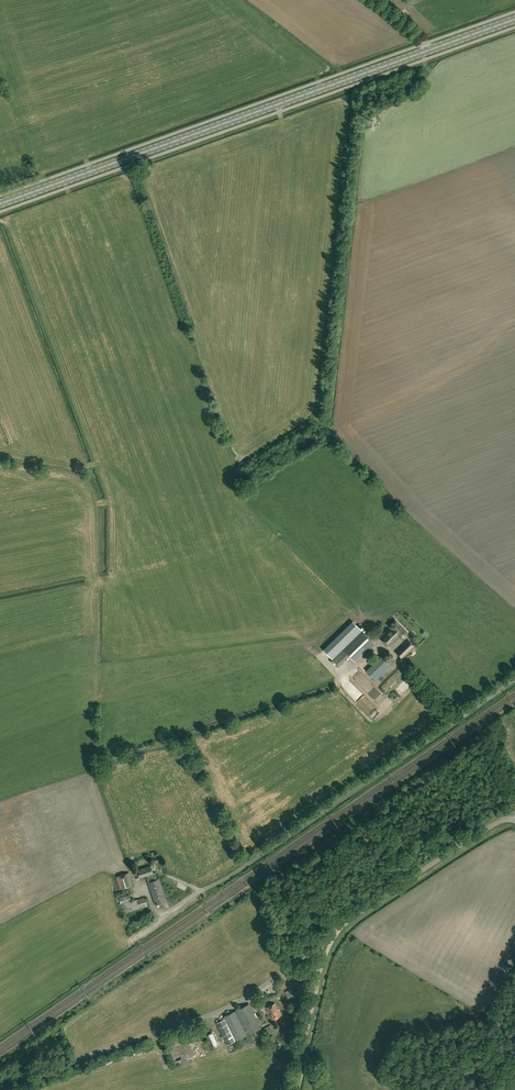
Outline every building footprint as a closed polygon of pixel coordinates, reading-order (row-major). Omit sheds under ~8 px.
[(407,632),(395,620),(390,626),(380,637),(389,647),(400,637),(401,638),(407,632)] [(356,661),(375,643),(354,622),(324,650),(339,666),(350,655),(356,661)] [(415,646),(409,640),(396,652),(402,658),(415,646)] [(367,670),(376,680),(392,664),(382,655),(367,670)] [(389,679),(396,685),(404,676),(396,670),(389,679)] [(374,696),(379,700),(383,696),(378,691),(374,696)] [(167,900),(159,878),(158,879),(155,872),(153,873),(151,865),(138,870),(140,877),(146,875),(148,882),(155,904),(167,900)] [(133,885),(129,873),(116,876),(120,889),(133,885)] [(148,906),(147,903),(145,897),(138,900),(138,899),(131,901),(121,904),(124,913),(148,906)] [(293,988),(285,992),(287,997),(295,994),(293,988)] [(269,1014),(270,1014),(273,1019),(281,1015),(275,1003),(267,1007),(268,1010),(267,1011),(269,1014)] [(227,1045),(261,1028),(249,1004),(223,1016),(225,1019),(216,1023),(227,1045)] [(274,1031),(272,1028),(271,1025),(258,1031),(261,1037),(274,1031)] [(190,1061),(180,1031),(164,1037),(173,1066),(190,1061)]
